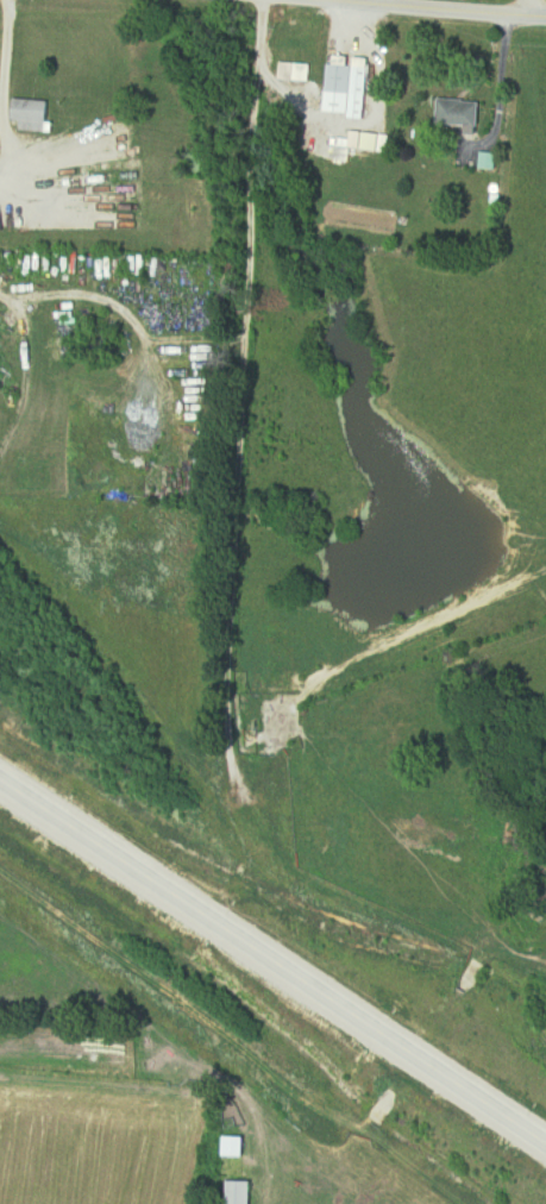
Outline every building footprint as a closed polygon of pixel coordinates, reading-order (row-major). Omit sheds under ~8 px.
[(371,65),(330,64),(329,115),(370,116),(371,65)] [(311,80),(311,70),(299,70),(299,80),(311,80)] [(51,133),(52,101),(13,99),(12,121),(22,122),(21,131),(51,133)] [(487,101),(443,101),(443,125),(487,125),(487,101)] [(258,1183),(229,1183),(229,1203),(258,1203),(258,1183)]
